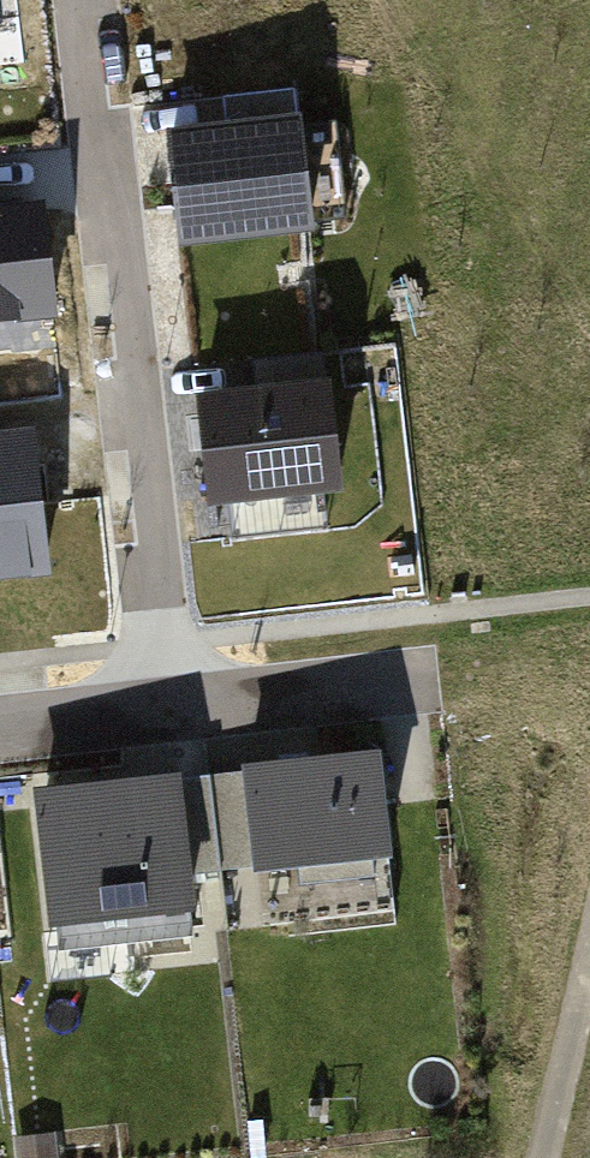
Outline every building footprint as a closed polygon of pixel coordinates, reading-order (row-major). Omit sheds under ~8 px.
[(295,119),(172,134),(185,242),(309,226),(295,119)] [(0,210),(0,316),(52,311),(41,206),(0,210)] [(217,514),(341,499),(328,389),(204,404),(217,514)] [(0,437),(0,578),(50,572),(34,433),(0,437)] [(390,873),(380,761),(247,774),(258,886),(390,873)] [(195,927),(180,787),(37,802),(51,941),(195,927)]
